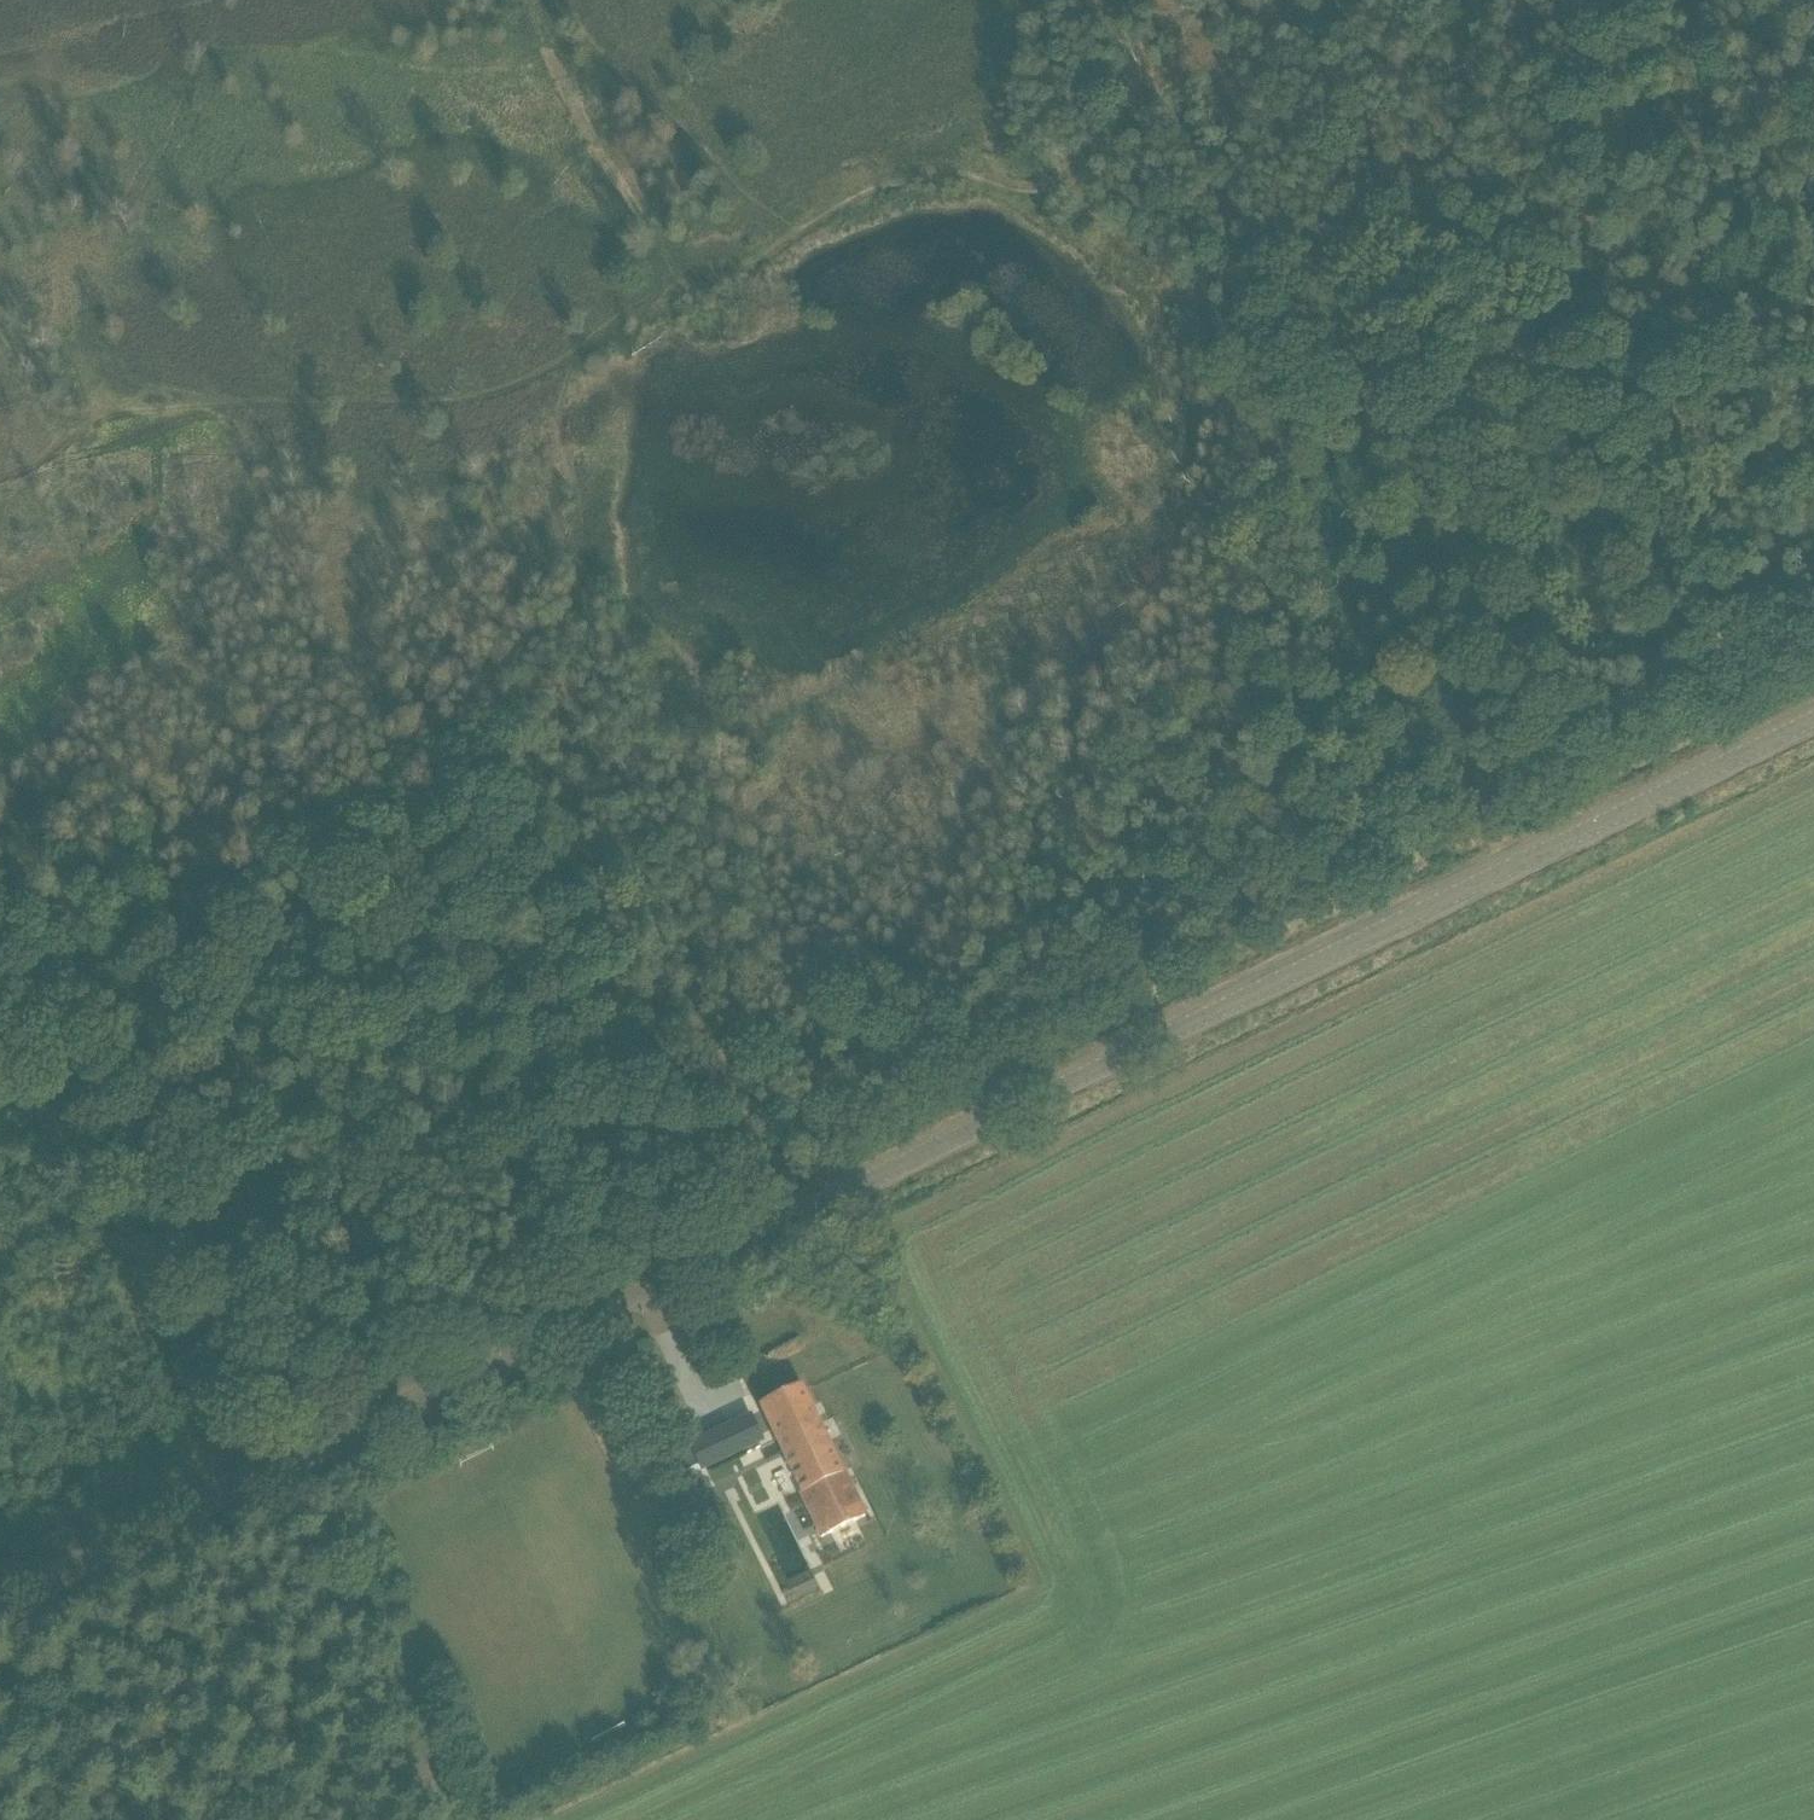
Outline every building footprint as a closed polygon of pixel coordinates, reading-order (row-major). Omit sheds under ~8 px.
[(843,1472),(841,1473),(800,1386),(760,1405),(802,1492),(800,1493),(821,1537),(865,1516),(843,1472)] [(761,1448),(748,1420),(733,1427),(747,1455),(761,1448)] [(684,1473),(704,1463),(692,1437),(672,1447),(684,1473)] [(766,1543),(788,1590),(814,1578),(791,1531),(766,1543)]
